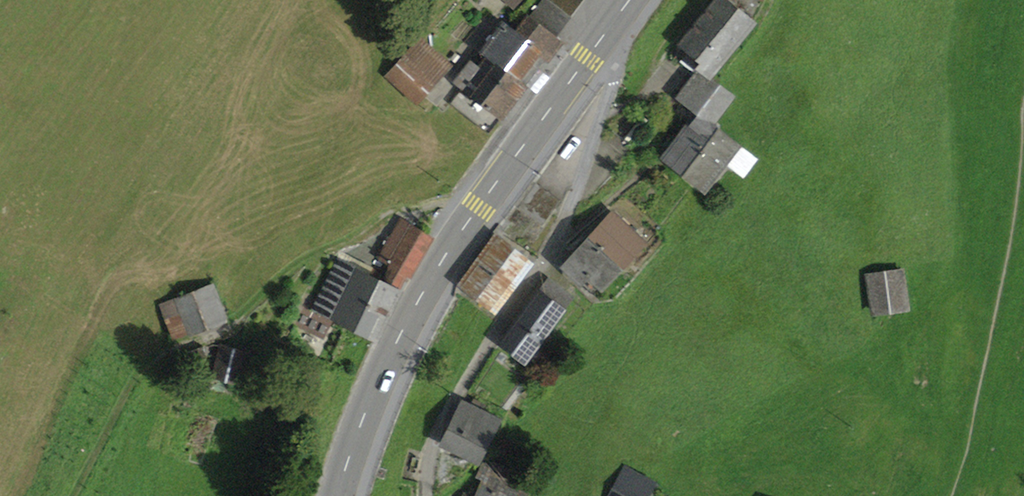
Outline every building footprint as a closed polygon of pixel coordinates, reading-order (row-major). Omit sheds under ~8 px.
[(503,24),(481,53),(486,57),(479,67),(469,60),(457,75),(467,83),(463,87),(473,95),(501,117),(526,85),(524,84),(559,40),(552,34),(578,0),(541,0),(516,33),(503,24)] [(750,0),(716,0),(680,44),(690,52),(682,62),(698,75),(702,70),(709,77),(754,22),(741,12),(750,0)] [(388,74),(415,100),(445,65),(417,41),(388,74)] [(720,125),(714,121),(733,95),(709,77),(702,70),(698,75),(679,99),(682,101),(693,109),(689,115),(695,120),(692,125),(666,156),(683,170),(715,130),(716,131),(720,125)] [(463,87),(467,83),(457,75),(454,80),(463,87)] [(489,132),(501,117),(473,95),(470,99),(460,91),(451,103),(489,132)] [(695,120),(689,115),(693,109),(682,101),(675,111),(692,125),(695,120)] [(736,142),(734,145),(716,131),(715,130),(683,170),(704,186),(725,159),(744,174),(755,158),(736,142)] [(641,240),(612,213),(589,238),(618,266),(641,240)] [(390,263),(390,274),(402,281),(406,273),(410,275),(432,237),(401,219),(379,257),(390,263)] [(462,284),(494,309),(530,262),(499,237),(462,284)] [(563,266),(592,293),(618,266),(589,238),(563,266)] [(330,315),(354,327),(376,280),(338,262),(320,299),(313,296),(300,324),(321,334),(330,315)] [(868,274),(874,311),(906,306),(900,269),(868,274)] [(398,290),(402,281),(390,274),(385,284),(376,280),(354,327),(376,337),(398,290)] [(549,280),(502,342),(524,359),(572,298),(549,280)] [(168,318),(176,338),(224,319),(210,286),(177,300),(182,312),(168,318)] [(292,320),(300,324),(313,296),(305,292),(292,320)] [(168,318),(182,312),(177,300),(163,306),(168,318)] [(186,355),(190,365),(207,359),(207,347),(186,355)] [(221,351),(214,375),(239,381),(245,357),(221,351)] [(474,399),(471,405),(462,401),(441,442),(476,459),(497,418),(481,410),(484,404),(474,399)] [(497,440),(510,449),(515,441),(502,432),(497,440)] [(482,480),(478,489),(492,495),(520,495),(525,486),(503,477),(504,474),(507,473),(506,468),(503,469),(494,463),(491,466),(482,463),(475,477),(482,480)] [(611,495),(644,495),(653,481),(626,467),(611,495)]
